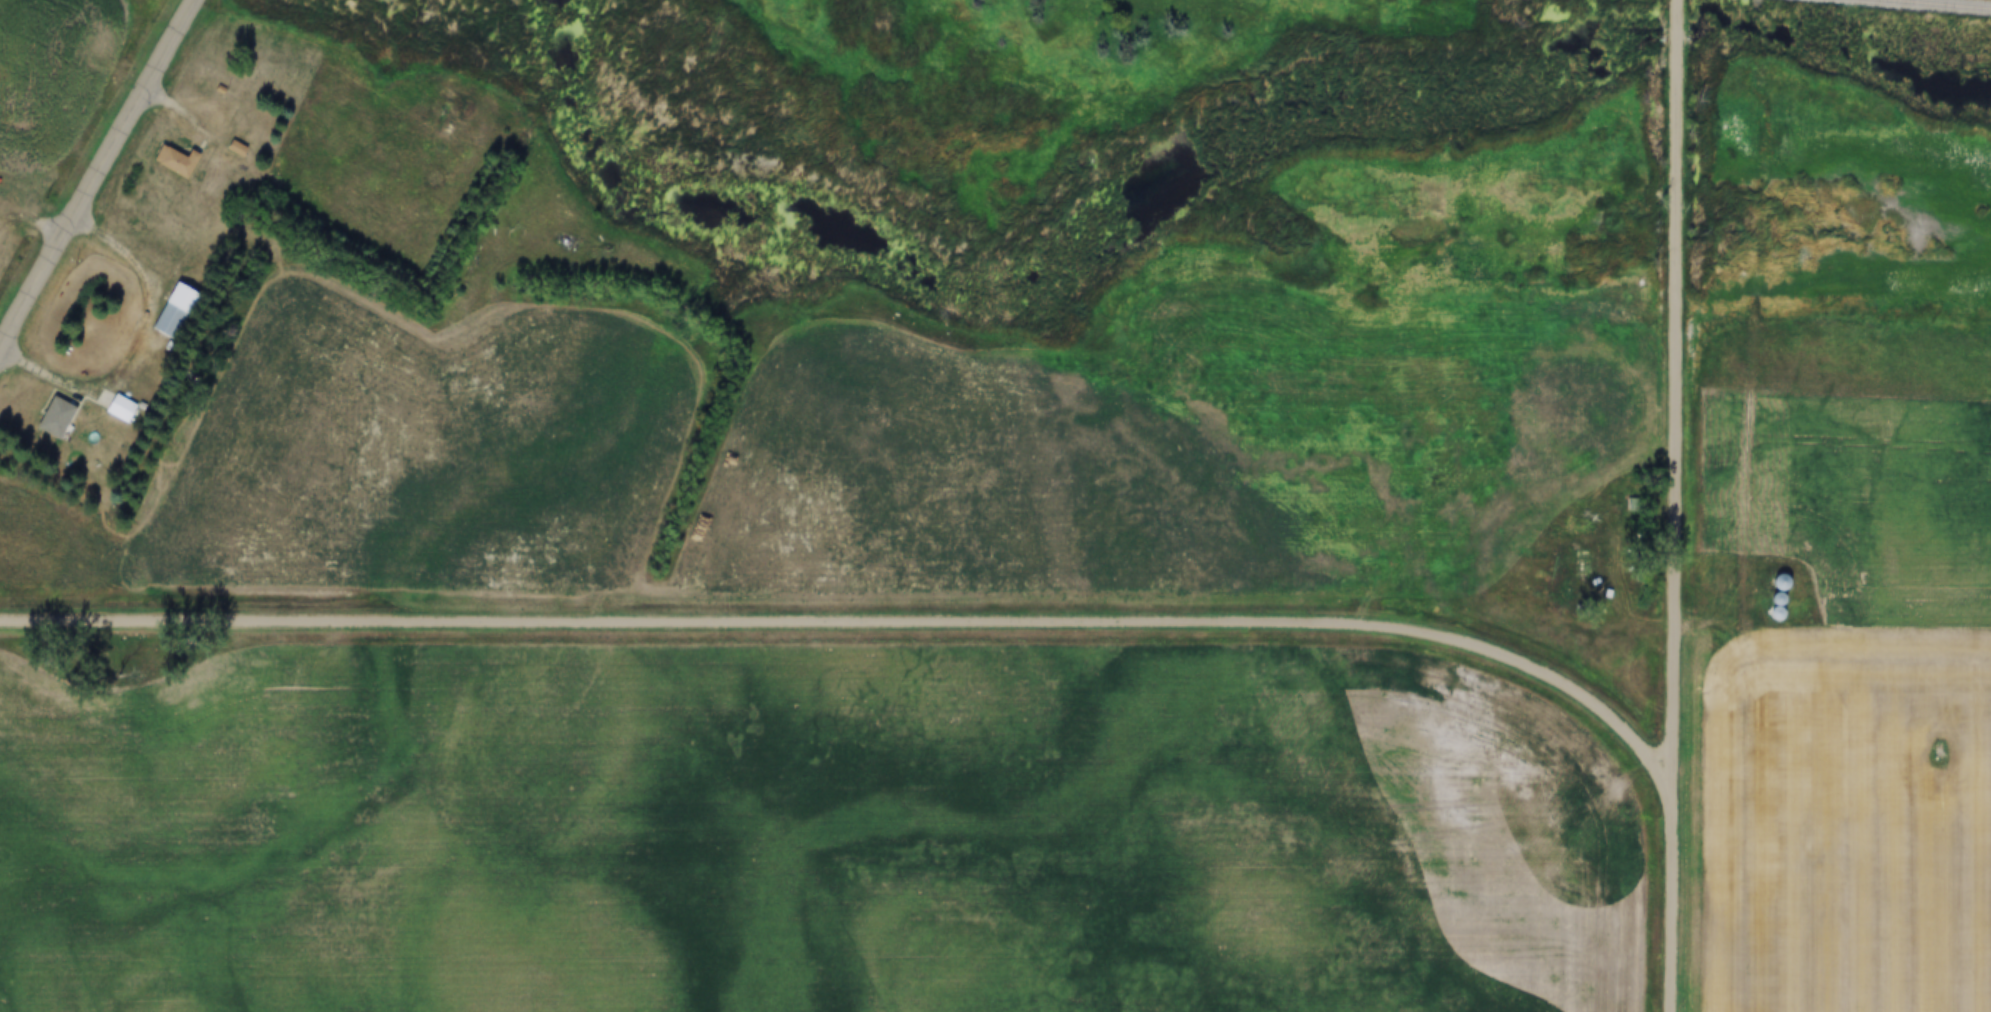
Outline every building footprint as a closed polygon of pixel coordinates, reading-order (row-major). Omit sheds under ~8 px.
[(243,158),(248,149),(233,140),(228,149),(243,158)] [(240,140),(254,148),(249,157),(235,149),(240,140)] [(161,160),(169,144),(194,157),(198,150),(207,155),(195,178),(161,160)] [(185,281),(208,293),(183,340),(161,328),(185,281)] [(123,394),(143,405),(134,422),(114,412),(123,394)] [(61,396),(84,408),(67,440),(44,428),(61,396)] [(1639,511),(1639,499),(1629,499),(1629,511),(1639,511)] [(1776,574),(1774,588),(1788,589),(1790,575),(1776,574)] [(1788,589),(1792,589),(1795,587),(1797,583),(1797,579),(1794,576),(1791,574),(1787,574),(1783,577),(1782,580),(1782,584),(1784,588),(1788,589)] [(1785,605),(1789,605),(1791,603),(1793,600),(1792,596),(1791,594),(1788,592),(1784,593),(1781,594),(1780,597),(1780,601),(1782,604),(1785,605)] [(1782,620),(1785,620),(1788,618),(1790,615),(1789,611),(1787,609),(1784,607),(1781,608),(1778,609),(1777,612),(1777,616),(1779,619),(1782,620)]
